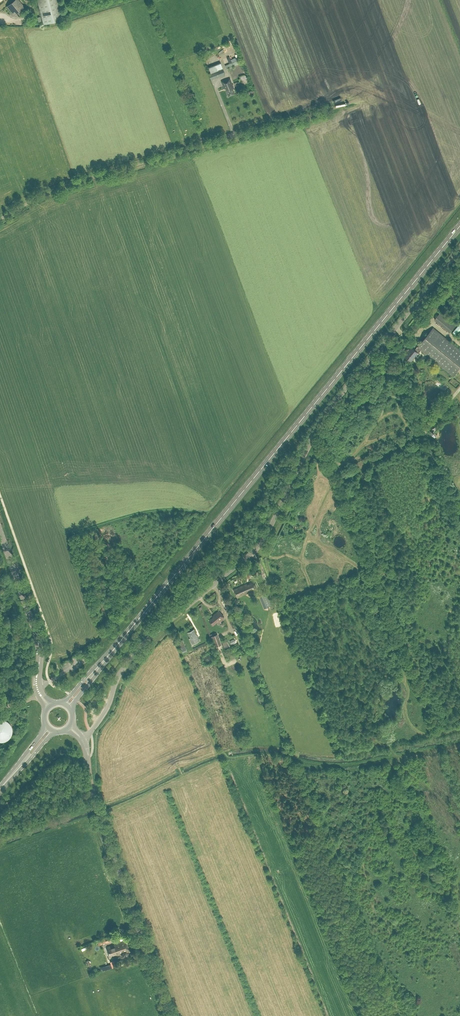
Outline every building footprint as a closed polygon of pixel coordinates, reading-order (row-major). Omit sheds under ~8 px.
[(12,13),(15,11),(16,13),(25,6),(19,0),(14,0),(6,6),(12,13)] [(43,24),(63,19),(58,0),(37,0),(43,24)] [(223,68),(221,69),(220,66),(209,70),(210,73),(209,74),(211,80),(226,74),(223,68)] [(228,96),(235,93),(233,89),(234,88),(230,78),(222,82),(225,88),(226,88),(228,96)] [(441,311),(434,319),(450,332),(457,323),(441,311)] [(459,366),(459,350),(433,327),(417,347),(415,350),(411,347),(404,356),(411,361),(418,353),(421,350),(452,376),(459,366)] [(242,595),(257,588),(254,580),(238,587),(239,587),(234,589),(237,597),(242,595)] [(271,605),(266,593),(259,595),(264,608),(271,605)] [(218,622),(225,617),(219,610),(214,614),(215,615),(209,620),(213,625),(217,621),(218,622)] [(192,644),(200,640),(197,635),(194,629),(188,632),(191,638),(189,638),(192,644)] [(222,644),(218,633),(211,636),(215,647),(222,644)] [(233,648),(238,645),(234,637),(228,640),(233,648)] [(183,652),(187,650),(183,639),(178,641),(183,652)] [(1,742),(2,742),(3,742),(4,741),(5,741),(6,740),(7,740),(8,739),(9,738),(10,738),(10,737),(11,736),(11,735),(12,734),(12,733),(12,732),(12,730),(12,729),(12,728),(12,727),(11,726),(11,725),(10,724),(10,723),(9,722),(8,722),(7,721),(6,720),(5,720),(4,720),(3,719),(2,719),(1,719),(0,719),(0,742),(1,742)] [(113,934),(104,937),(107,943),(115,940),(113,934)] [(112,957),(129,950),(125,940),(108,946),(112,957)]
